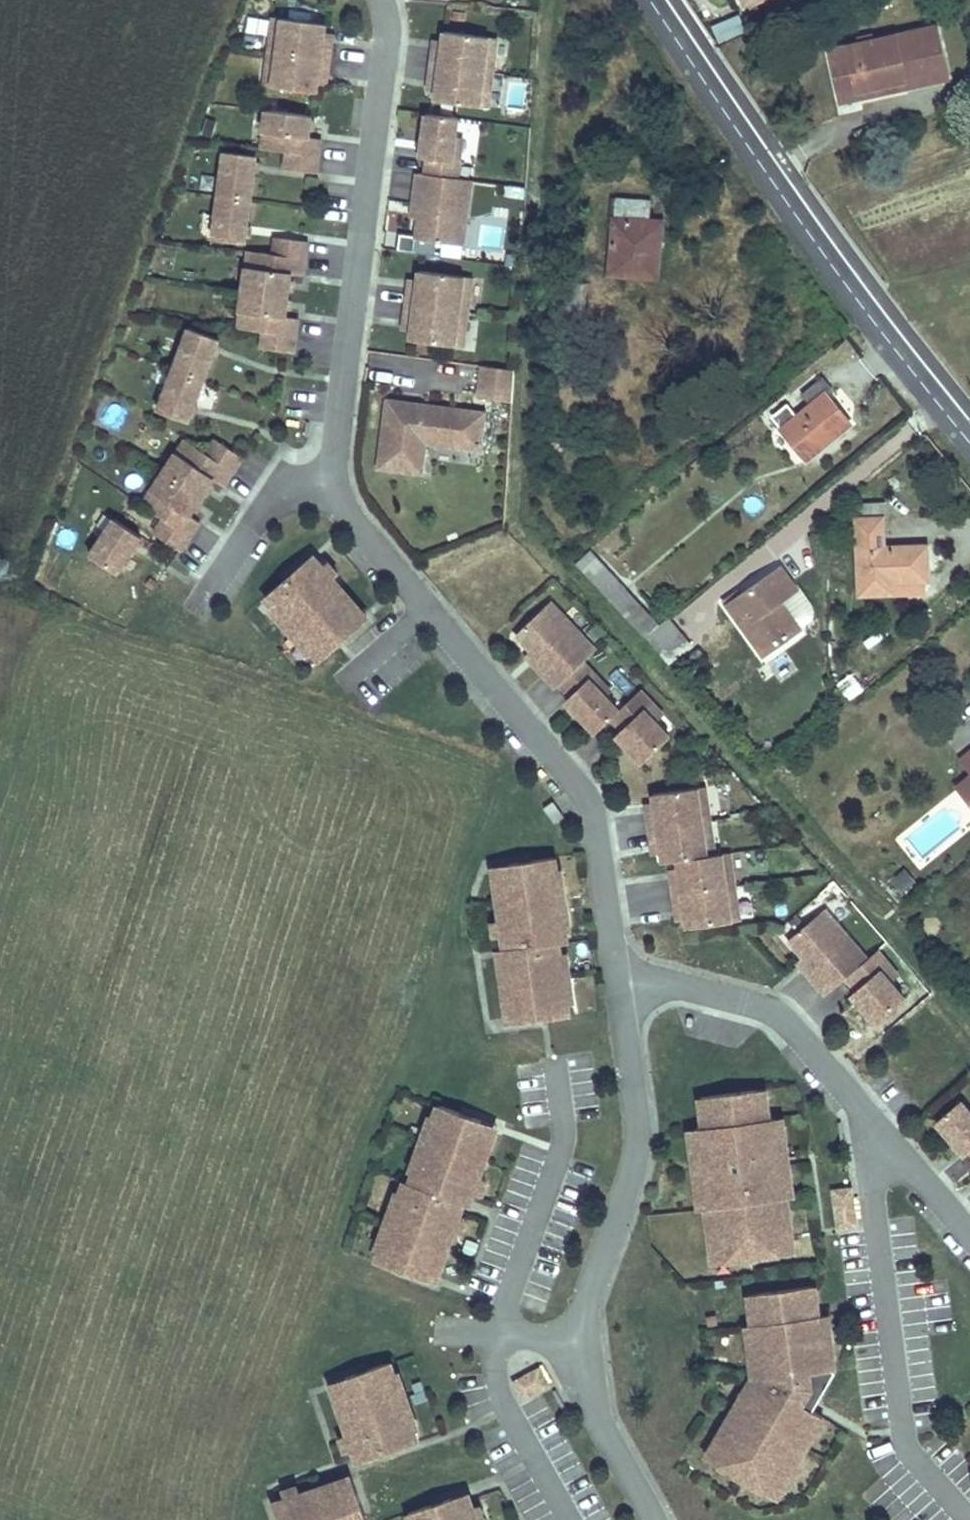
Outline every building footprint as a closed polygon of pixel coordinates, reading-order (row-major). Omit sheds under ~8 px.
[(758,8),(775,0),(754,0),(758,8)] [(712,20),(717,38),(745,31),(741,13),(712,20)] [(323,39),(324,31),(325,22),(274,16),(271,39),(279,40),(278,50),(330,56),(332,40),(323,39)] [(497,37),(445,30),(444,37),(443,45),(435,44),(432,62),(485,69),(486,58),(494,59),(497,37)] [(332,40),(333,32),(324,31),(323,39),(332,40)] [(443,45),(444,37),(436,36),(435,44),(443,45)] [(949,37),(841,63),(852,115),(874,108),(874,102),(916,92),(918,98),(961,88),(949,37)] [(278,50),(279,40),(271,39),(270,49),(278,50)] [(277,61),(278,50),(270,49),(269,59),(277,61)] [(328,74),(330,56),(278,50),(277,61),(269,59),(266,82),(317,89),(318,82),(319,73),(328,74)] [(493,70),(494,59),(486,58),(485,69),(493,70)] [(483,79),(485,69),(432,62),(430,80),(439,80),(438,89),(437,98),(488,104),(491,80),(483,79)] [(493,70),(485,69),(483,79),(491,80),(493,70)] [(327,83),(328,74),(319,73),(318,82),(327,83)] [(438,89),(439,80),(430,80),(429,88),(438,89)] [(311,113),(266,108),(263,130),(274,132),(272,148),(287,150),(319,153),(321,136),(309,134),(311,113)] [(456,134),(459,115),(427,111),(422,154),(428,155),(426,171),(458,175),(460,158),(453,157),(456,134)] [(272,148),(274,132),(263,130),(261,146),(272,148)] [(460,158),(464,134),(456,134),(453,157),(460,158)] [(251,197),(256,153),(224,149),(219,193),(251,197)] [(319,153),(287,150),(285,166),(317,169),(319,153)] [(466,223),(472,177),(458,175),(426,171),(418,170),(414,204),(421,206),(420,216),(417,236),(454,241),(456,222),(466,223)] [(505,248),(507,204),(525,205),(526,184),(487,182),(484,247),(505,248)] [(245,241),(251,197),(219,193),(214,237),(245,241)] [(420,216),(421,206),(414,204),(413,213),(412,215),(420,216)] [(616,219),(613,274),(660,277),(662,253),(656,252),(657,233),(650,233),(650,222),(616,219)] [(464,242),(466,223),(456,222),(454,241),(464,242)] [(306,256),(308,238),(277,234),(274,252),(306,256)] [(258,266),(260,250),(249,248),(247,265),(258,266)] [(289,293),(292,270),(304,271),(306,256),(274,252),(260,250),(258,266),(247,265),(244,287),(289,293)] [(469,299),(472,276),(420,269),(419,277),(418,285),(410,284),(407,302),(460,309),(461,298),(469,299)] [(418,285),(419,277),(411,275),(410,284),(418,285)] [(297,333),(299,315),(287,313),(289,293),(244,287),(242,309),(253,311),(250,327),(265,329),(297,333)] [(468,309),(469,299),(461,298),(460,309),(468,309)] [(463,343),(466,320),(458,319),(460,309),(407,302),(406,318),(414,319),(413,327),(412,336),(463,343)] [(250,327),(253,311),(242,309),(240,326),(250,327)] [(466,320),(468,309),(460,309),(458,319),(466,320)] [(413,327),(414,319),(406,318),(405,326),(413,327)] [(204,378),(220,337),(190,326),(175,367),(204,378)] [(295,349),(297,333),(265,329),(263,345),(295,349)] [(514,400),(516,368),(481,363),(479,397),(514,400)] [(188,419),(204,378),(175,367),(159,408),(188,419)] [(807,398),(780,422),(804,450),(847,414),(832,397),(828,401),(818,390),(830,379),(820,369),(799,388),(807,398)] [(483,436),(486,409),(419,401),(418,408),(406,406),(407,399),(389,397),(381,465),(422,470),(426,440),(427,437),(455,440),(456,433),(483,436)] [(418,408),(419,401),(407,399),(406,406),(418,408)] [(481,448),(483,436),(456,433),(455,440),(427,437),(426,440),(481,448)] [(234,470),(244,455),(217,437),(207,452),(234,470)] [(186,458),(195,444),(185,438),(177,451),(186,458)] [(225,484),(234,470),(207,452),(195,444),(186,458),(177,451),(164,470),(202,495),(215,476),(225,484)] [(202,495),(164,470),(152,489),(161,495),(152,509),(164,517),(191,535),(201,520),(190,513),(202,495)] [(152,509),(161,495),(152,489),(143,502),(152,509)] [(877,494),(851,497),(860,583),(893,582),(893,571),(926,569),(924,547),(882,549),(877,494)] [(118,570),(142,534),(116,516),(91,552),(118,570)] [(191,535),(164,517),(155,530),(182,548),(191,535)] [(288,585),(318,558),(314,553),(284,580),(288,585)] [(594,555),(578,568),(638,635),(652,621),(594,555)] [(324,565),(320,561),(318,558),(288,585),(284,580),(266,595),(275,605),(279,602),(289,612),(285,616),(299,631),(302,628),(317,644),(313,648),(323,659),(339,643),(335,638),(364,612),(324,565)] [(339,571),(330,560),(324,565),(333,575),(339,571)] [(732,589),(718,599),(721,605),(724,604),(762,653),(795,627),(774,597),(789,585),(772,563),(734,593),(732,589)] [(275,605),(272,609),(282,619),(285,616),(289,612),(279,602),(275,605)] [(584,660),(597,648),(565,614),(558,622),(544,608),(518,633),(533,649),(540,656),(534,662),(558,686),(561,683),(584,660)] [(339,643),(369,617),(364,612),(335,638),(339,643)] [(652,621),(638,635),(661,659),(681,642),(660,617),(652,621)] [(299,631),(295,634),(310,651),(313,648),(317,644),(302,628),(299,631)] [(540,656),(533,649),(528,655),(534,662),(540,656)] [(607,695),(591,678),(596,673),(584,660),(561,683),(573,694),(568,699),(598,731),(613,717),(619,711),(621,709),(607,695)] [(613,690),(596,673),(591,678),(607,695),(613,690)] [(672,735),(646,708),(654,701),(642,689),(621,709),(619,711),(630,723),(624,729),(618,733),(644,761),(672,735)] [(630,723),(619,711),(613,717),(624,729),(630,723)] [(657,797),(659,812),(650,813),(653,831),(705,824),(703,813),(711,812),(708,789),(657,797)] [(553,804),(544,810),(554,825),(564,819),(553,804)] [(649,805),(650,813),(659,812),(658,804),(649,805)] [(703,813),(705,824),(713,823),(711,812),(703,813)] [(715,833),(713,823),(705,824),(706,834),(715,833)] [(705,824),(653,831),(655,847),(664,846),(665,855),(666,863),(681,861),(718,856),(715,833),(706,834),(705,824)] [(664,846),(655,847),(656,855),(665,855),(664,846)] [(559,887),(558,884),(554,864),(556,863),(554,849),(531,853),(532,860),(493,866),(500,913),(503,927),(504,935),(535,931),(536,937),(537,944),(499,950),(508,1010),(547,1004),(548,1011),(568,1008),(566,995),(566,994),(563,994),(559,971),(556,948),(560,948),(558,936),(567,935),(564,922),(564,920),(559,921),(556,907),(563,906),(559,887)] [(531,853),(492,858),(493,866),(532,860),(531,853)] [(683,877),(675,878),(677,895),(730,888),(728,878),(736,877),(733,854),(718,856),(681,861),(682,868),(683,877)] [(564,886),(559,863),(556,863),(554,864),(558,884),(559,887),(564,886)] [(891,877),(901,894),(917,884),(907,867),(891,877)] [(674,869),(675,878),(683,877),(682,868),(674,869)] [(728,878),(730,888),(738,887),(736,877),(728,878)] [(738,887),(730,888),(731,898),(739,897),(738,887)] [(742,920),(739,897),(731,898),(730,888),(677,895),(680,912),(688,910),(689,918),(691,927),(738,921),(742,920)] [(569,921),(566,905),(563,906),(556,907),(559,921),(564,920),(564,922),(569,921)] [(839,923),(827,909),(820,916),(832,929),(839,923)] [(689,918),(688,910),(680,912),(681,920),(689,918)] [(503,927),(500,913),(493,915),(495,929),(503,927)] [(870,958),(839,923),(832,929),(820,916),(792,940),(806,956),(812,964),(806,969),(828,994),(849,976),(856,971),(869,960),(868,958),(870,958)] [(536,937),(535,931),(504,935),(505,942),(536,937)] [(537,944),(536,937),(505,942),(498,943),(499,950),(537,944)] [(569,970),(566,947),(560,948),(556,948),(559,971),(569,970)] [(892,980),(882,969),(891,961),(880,949),(870,958),(868,958),(869,960),(856,971),(866,983),(860,989),(854,994),(879,1023),(907,998),(892,980)] [(812,964),(806,956),(801,961),(806,969),(812,964)] [(901,973),(891,961),(882,969),(892,980),(901,973)] [(573,994),(569,970),(559,971),(563,994),(566,994),(566,995),(573,994)] [(866,983),(856,971),(849,976),(860,989),(866,983)] [(548,1011),(547,1004),(508,1010),(509,1017),(548,1011)] [(772,1110),(769,1091),(760,1093),(762,1111),(770,1110),(772,1110)] [(782,1182),(777,1140),(781,1140),(778,1121),(772,1122),(770,1110),(762,1111),(760,1093),(704,1099),(708,1129),(700,1130),(702,1149),(705,1149),(710,1192),(707,1192),(709,1210),(714,1251),(728,1249),(729,1259),(780,1253),(779,1243),(792,1241),(787,1201),(784,1181),(782,1182)] [(458,1210),(461,1202),(430,1191),(433,1184),(435,1178),(471,1191),(474,1183),(479,1170),(495,1125),(458,1112),(460,1105),(439,1097),(434,1111),(439,1113),(432,1134),(426,1132),(420,1151),(425,1153),(420,1166),(416,1164),(411,1175),(406,1173),(402,1186),(407,1187),(402,1203),(396,1201),(395,1203),(389,1220),(395,1222),(387,1243),(382,1241),(382,1242),(377,1254),(398,1261),(400,1255),(437,1268),(454,1223),(458,1210)] [(962,1101),(938,1122),(967,1155),(969,1153),(969,1109),(962,1101)] [(497,1118),(460,1105),(458,1112),(495,1125),(497,1118)] [(434,1111),(430,1110),(423,1131),(426,1132),(432,1134),(439,1113),(434,1111)] [(795,1200),(785,1121),(778,1121),(781,1140),(777,1140),(782,1182),(784,1181),(787,1201),(795,1200)] [(710,1192),(705,1149),(702,1149),(700,1130),(693,1131),(697,1171),(702,1211),(709,1210),(707,1192),(710,1192)] [(420,1151),(416,1150),(411,1163),(416,1164),(420,1166),(425,1153),(420,1151)] [(481,1186),(486,1172),(479,1170),(474,1183),(481,1186)] [(471,1191),(435,1178),(433,1184),(463,1195),(469,1198),(471,1191)] [(402,1186),(398,1184),(391,1201),(395,1203),(396,1201),(402,1203),(407,1187),(402,1186)] [(463,1195),(433,1184),(430,1191),(461,1202),(463,1195)] [(857,1228),(852,1191),(835,1193),(839,1231),(857,1228)] [(461,1226),(465,1213),(458,1210),(454,1223),(461,1226)] [(389,1220),(385,1219),(378,1241),(382,1242),(382,1241),(387,1243),(395,1222),(389,1220)] [(796,1254),(795,1241),(792,1241),(779,1243),(780,1253),(779,1253),(779,1256),(796,1254)] [(729,1259),(728,1249),(714,1251),(712,1251),(713,1264),(730,1262),(729,1259)] [(437,1268),(400,1255),(398,1261),(435,1274),(437,1268)] [(815,1289),(759,1296),(762,1314),(752,1316),(754,1328),(757,1348),(757,1351),(750,1351),(751,1357),(754,1381),(748,1389),(745,1394),(752,1398),(741,1415),(735,1411),(713,1447),(713,1448),(726,1456),(720,1464),(763,1490),(769,1482),(781,1489),(803,1453),(797,1449),(808,1431),(814,1435),(823,1420),(810,1412),(821,1394),(819,1375),(833,1373),(830,1342),(824,1343),(821,1319),(819,1319),(815,1289)] [(759,1296),(748,1297),(750,1315),(752,1316),(762,1314),(759,1296)] [(830,1342),(827,1318),(821,1319),(824,1343),(830,1342)] [(757,1348),(754,1328),(746,1328),(750,1357),(751,1357),(750,1351),(757,1351),(757,1348)] [(413,1420),(406,1401),(402,1403),(395,1381),(400,1378),(395,1366),(374,1373),(376,1380),(339,1393),(355,1438),(359,1451),(362,1459),(399,1446),(402,1453),(423,1446),(419,1434),(418,1432),(413,1434),(409,1421),(413,1420)] [(339,1393),(376,1380),(374,1373),(337,1385),(339,1393)] [(553,1388),(545,1373),(521,1385),(529,1401),(553,1388)] [(400,1378),(395,1381),(402,1403),(406,1401),(411,1399),(403,1377),(400,1378)] [(741,1415),(752,1398),(745,1394),(748,1389),(747,1389),(734,1411),(735,1411),(741,1415)] [(413,1420),(409,1421),(413,1434),(418,1432),(419,1434),(422,1432),(417,1418),(413,1420)] [(803,1453),(814,1435),(808,1431),(797,1449),(803,1453)] [(359,1451),(355,1438),(348,1441),(352,1454),(359,1451)] [(402,1453),(399,1446),(362,1459),(364,1465),(402,1453)] [(726,1456),(713,1448),(713,1447),(712,1446),(705,1458),(719,1467),(720,1464),(726,1456)] [(371,1517),(358,1480),(351,1482),(364,1519),(371,1517)] [(285,1505),(290,1519),(372,1519),(371,1517),(364,1519),(351,1482),(306,1498),(292,1503),(285,1505)] [(763,1490),(762,1493),(776,1502),(783,1490),(781,1489),(769,1482),(763,1490)] [(306,1498),(303,1491),(290,1496),(292,1503),(306,1498)] [(439,1515),(475,1503),(473,1496),(437,1508),(439,1515)] [(414,1516),(416,1519),(481,1519),(478,1511),(475,1503),(439,1515),(437,1508),(414,1516)] [(285,1505),(278,1507),(282,1519),(290,1519),(285,1505)] [(485,1509),(478,1511),(481,1519),(489,1519),(485,1509)]
